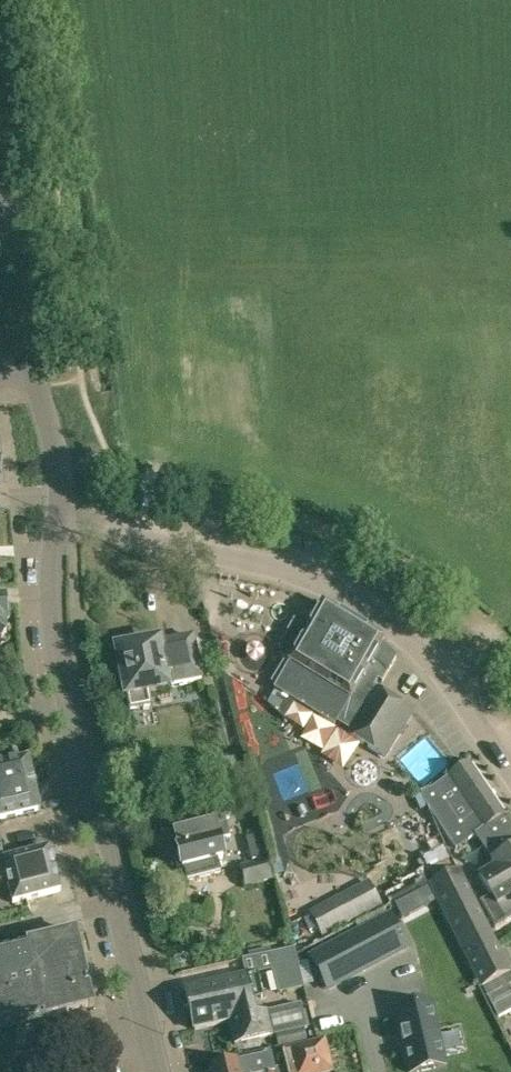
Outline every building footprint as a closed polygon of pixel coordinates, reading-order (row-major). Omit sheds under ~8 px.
[(280,670),(273,682),(277,684),(274,689),(334,724),(335,722),(346,728),(344,731),(385,757),(414,711),(372,686),(376,679),(382,682),(395,658),(382,645),(385,640),(384,639),(323,603),(289,660),(291,661),(284,673),(280,670)] [(125,698),(130,697),(132,707),(149,704),(147,693),(171,689),(170,686),(202,680),(194,637),(162,643),(161,640),(116,648),(125,698)] [(28,760),(0,766),(0,790),(33,783),(28,760)] [(322,762),(285,774),(298,812),(334,799),(322,762)] [(503,816),(505,815),(469,763),(448,777),(421,794),(453,849),(475,835),(490,858),(495,866),(479,875),(492,896),(481,902),(495,927),(510,917),(510,829),(503,816)] [(33,783),(0,790),(0,821),(40,811),(33,783)] [(221,872),(218,860),(224,859),(219,840),(231,837),(225,811),(212,814),(215,825),(176,835),(179,850),(178,850),(183,869),(185,868),(188,880),(221,872)] [(5,874),(12,904),(59,894),(49,850),(2,861),(0,853),(0,875),(5,874)] [(319,890),(341,895),(350,858),(328,853),(319,890)] [(240,866),(246,888),(274,881),(269,858),(240,866)] [(458,870),(430,885),(469,961),(497,947),(458,870)] [(369,882),(310,912),(323,937),(349,925),(362,919),(382,909),(369,882)] [(395,903),(403,917),(436,900),(429,885),(395,903)] [(328,989),(406,947),(390,916),(311,957),(328,989)] [(66,1013),(92,1007),(74,934),(0,952),(0,1029),(66,1013)] [(487,996),(509,985),(504,976),(510,973),(509,969),(510,968),(510,964),(505,952),(501,954),(497,947),(469,961),(482,987),(487,996)] [(271,957),(279,993),(303,987),(294,951),(271,957)] [(230,1022),(256,1016),(255,1015),(252,999),(262,997),(258,975),(247,977),(246,974),(185,988),(194,1030),(230,1022)] [(487,996),(497,1017),(510,1010),(510,990),(509,985),(487,996)] [(445,1065),(430,1002),(395,1011),(410,1071),(415,1071),(445,1065)] [(256,1016),(230,1022),(234,1044),(271,1035),(272,1036),(306,1028),(301,1004),(266,1012),(255,1015),(256,1016)] [(287,1071),(330,1071),(329,1071),(331,1070),(324,1041),(282,1052),(285,1066),(287,1071)] [(285,1066),(275,1068),(271,1054),(237,1062),(236,1061),(210,1066),(212,1071),(287,1071),(285,1066)]
